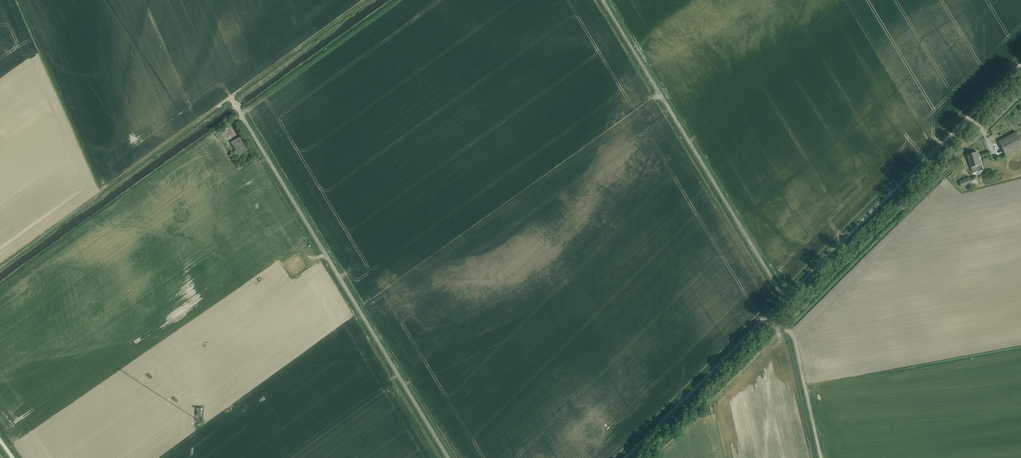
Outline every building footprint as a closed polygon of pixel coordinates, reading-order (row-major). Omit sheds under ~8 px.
[(1007,156),(1020,148),(1020,140),(1017,132),(999,141),(1007,156)] [(231,143),(239,156),(248,150),(240,138),(231,143)] [(979,165),(981,165),(977,152),(968,155),(973,171),(980,169),(979,165)]
